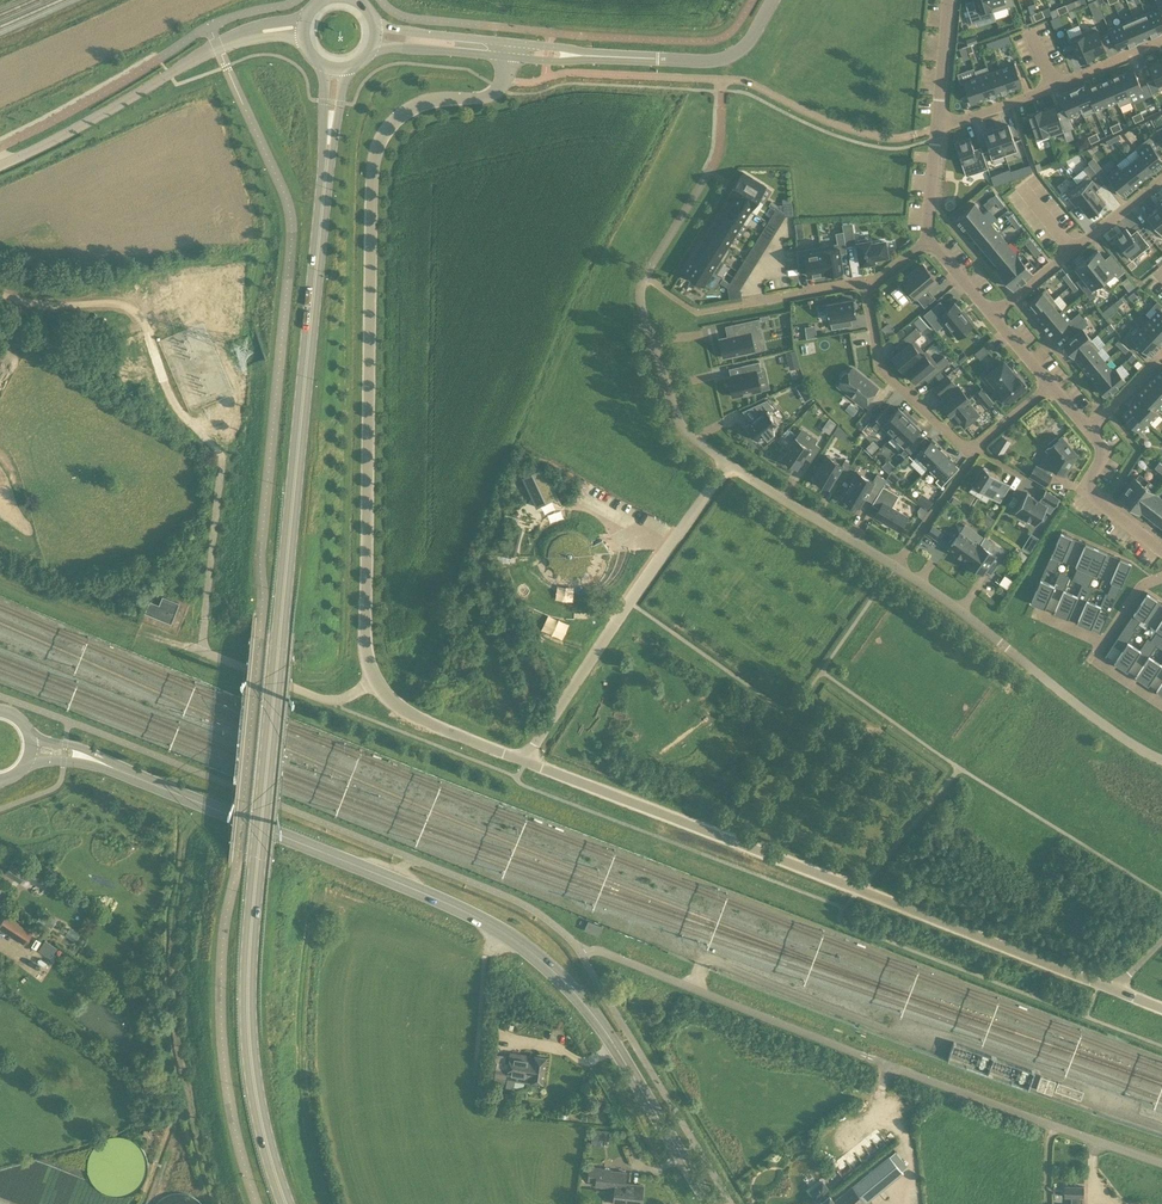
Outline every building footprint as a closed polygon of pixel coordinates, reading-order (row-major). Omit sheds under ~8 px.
[(989,0),(973,0),(965,3),(971,23),(981,19),(980,15),(992,11),(989,0)] [(992,11),(1014,4),(1013,0),(989,0),(992,11)] [(1161,31),(1161,16),(1159,8),(1145,14),(1154,35),(1161,31)] [(1143,40),(1154,35),(1145,14),(1134,18),(1143,40)] [(1131,44),(1143,40),(1134,18),(1122,23),(1131,44)] [(1118,50),(1131,44),(1122,23),(1109,29),(1118,50)] [(1082,32),(1092,55),(1105,50),(1094,25),(1081,31),(1082,32)] [(1082,32),(1069,37),(1079,61),(1092,55),(1082,32)] [(1161,59),(1148,64),(1155,79),(1147,82),(1152,94),(1161,89),(1161,61),(1161,59)] [(1021,86),(1014,63),(1001,67),(1009,90),(1021,86)] [(996,94),(988,71),(987,66),(974,70),(976,76),(984,99),(996,94)] [(1009,90),(1001,67),(988,71),(996,94),(1009,90)] [(1129,96),(1142,90),(1133,68),(1119,73),(1129,96)] [(1131,101),(1129,96),(1119,73),(1107,79),(1116,101),(1119,106),(1131,101)] [(984,99),(976,76),(962,80),(970,103),(984,99)] [(1106,105),(1116,101),(1107,79),(1096,83),(1106,105)] [(1095,110),(1106,105),(1096,83),(1086,88),(1095,110)] [(1095,111),(1095,110),(1086,88),(1084,84),(1072,90),(1081,111),(1083,116),(1095,111)] [(1068,116),(1081,111),(1072,90),(1059,95),(1068,116)] [(1041,109),(1050,136),(1063,131),(1054,105),(1041,109)] [(1041,109),(1027,114),(1036,141),(1050,136),(1041,109)] [(1067,122),(1061,124),(1063,131),(1066,141),(1073,139),(1067,122)] [(1008,124),(996,128),(1005,154),(1017,150),(1008,124)] [(996,128),(984,132),(994,159),(1005,154),(996,128)] [(1161,142),(1161,140),(1156,129),(1149,132),(1150,134),(1156,144),(1156,145),(1161,142)] [(1153,171),(1154,172),(1161,165),(1161,160),(1155,151),(1158,148),(1156,145),(1156,144),(1150,134),(1134,147),(1138,151),(1140,154),(1153,171)] [(980,147),(973,150),(969,138),(955,143),(964,169),(985,162),(980,147)] [(1143,178),(1153,171),(1140,154),(1130,162),(1143,178)] [(1054,169),(1062,165),(1059,161),(1052,165),(1054,169)] [(1143,178),(1130,162),(1120,170),(1133,187),(1133,186),(1143,178)] [(1032,172),(1029,165),(1022,168),(1024,175),(1032,172)] [(1134,187),(1133,186),(1133,187),(1120,170),(1118,167),(1107,175),(1102,169),(1097,174),(1105,185),(1111,181),(1123,196),(1134,187)] [(740,177),(735,185),(757,198),(765,186),(751,177),(743,172),(740,177)] [(1000,173),(990,176),(994,185),(1003,182),(1000,173)] [(1105,203),(1095,190),(1098,188),(1092,180),(1091,179),(1088,182),(1080,188),(1097,210),(1105,203)] [(757,198),(735,185),(727,197),(729,198),(731,199),(748,210),(749,210),(757,198)] [(1075,206),(1078,203),(1088,216),(1089,216),(1097,210),(1080,188),(1072,195),(1069,197),(1069,198),(1075,206)] [(996,203),(999,200),(995,194),(991,197),(996,203)] [(741,222),(748,210),(731,199),(729,198),(721,210),(741,222)] [(781,213),(784,209),(769,200),(767,204),(775,209),(781,213)] [(1000,208),(1004,205),(999,200),(996,203),(1000,208)] [(966,227),(982,213),(974,203),(955,219),(964,229),(966,227)] [(1157,208),(1157,209),(1146,217),(1161,235),(1161,215),(1157,208)] [(733,234),(741,222),(721,210),(714,222),(733,234)] [(974,237),(991,223),(982,213),(966,227),(974,237)] [(1012,223),(1015,220),(1011,214),(1007,217),(1012,223)] [(1016,229),(1020,226),(1015,220),(1012,223),(1016,229)] [(706,234),(726,246),(733,234),(714,222),(706,234)] [(982,247),(999,233),(991,223),(974,237),(982,247)] [(852,225),(842,227),(843,231),(845,245),(855,243),(852,225)] [(1139,234),(1134,238),(1126,228),(1114,238),(1131,259),(1148,245),(1139,234)] [(760,234),(766,238),(770,241),(773,236),(762,230),(760,234)] [(835,232),(837,243),(820,246),(824,273),(825,273),(829,272),(830,274),(838,273),(838,271),(842,270),(839,253),(846,252),(843,231),(835,232)] [(991,257),(1007,243),(999,233),(982,247),(991,257)] [(726,246),(706,234),(698,246),(718,259),(723,262),(731,249),(726,246)] [(1023,241),(1026,245),(1032,240),(1029,236),(1023,241)] [(1041,251),(1039,250),(1032,240),(1026,245),(1035,256),(1041,251)] [(869,243),(869,241),(857,243),(861,263),(873,261),(872,258),(886,255),(886,251),(887,250),(886,242),(884,242),(884,241),(869,243)] [(997,269),(1016,253),(1007,243),(991,257),(999,266),(996,268),(997,269)] [(711,271),(718,259),(698,246),(691,258),(691,259),(711,271)] [(824,273),(820,246),(796,250),(799,269),(806,268),(808,275),(824,273)] [(1115,260),(1109,265),(1097,250),(1086,259),(1105,282),(1115,274),(1117,277),(1124,272),(1115,260)] [(1031,272),(1016,253),(997,269),(1012,288),(1031,272)] [(691,259),(691,258),(690,257),(690,258),(682,270),(703,284),(711,271),(691,259)] [(755,264),(751,262),(745,258),(742,263),(752,269),(755,264)] [(1094,290),(1105,282),(1086,259),(1075,268),(1087,282),(1081,287),(1090,298),(1097,293),(1094,290)] [(927,288),(936,281),(922,264),(897,284),(911,301),(915,297),(924,307),(935,298),(927,288)] [(1073,283),(1066,273),(1062,277),(1069,286),(1073,283)] [(733,290),(736,286),(734,285),(730,282),(721,277),(719,281),(733,290)] [(734,285),(736,286),(740,289),(742,285),(732,279),(730,282),(734,285)] [(1078,288),(1073,283),(1069,286),(1074,291),(1078,288)] [(1034,315),(1053,299),(1045,288),(1026,304),(1034,315)] [(1128,296),(1131,300),(1136,295),(1133,292),(1128,296)] [(1115,302),(1118,305),(1123,301),(1120,297),(1115,302)] [(853,301),(853,299),(826,304),(829,321),(830,321),(831,329),(848,326),(846,317),(855,316),(854,307),(856,307),(855,300),(853,301)] [(1043,325),(1062,309),(1053,299),(1034,315),(1043,325)] [(1161,330),(1161,306),(1157,301),(1152,306),(1157,311),(1150,318),(1161,330)] [(945,311),(938,302),(924,314),(931,323),(939,316),(957,337),(972,325),(972,324),(974,322),(967,314),(965,316),(954,303),(945,311)] [(1049,336),(1067,321),(1072,327),(1083,318),(1078,312),(1070,319),(1062,309),(1043,325),(1041,326),(1049,336)] [(913,321),(922,331),(927,326),(918,316),(913,321)] [(1091,338),(1082,328),(1088,323),(1083,318),(1072,327),(1077,332),(1063,344),(1072,354),(1091,338)] [(1150,318),(1141,328),(1159,345),(1161,341),(1161,330),(1150,318)] [(735,335),(727,337),(719,339),(724,357),(754,350),(751,339),(762,337),(758,319),(733,325),(735,335)] [(886,335),(893,329),(888,323),(881,329),(886,335)] [(815,324),(804,326),(805,337),(816,336),(815,324)] [(903,370),(905,368),(925,351),(914,339),(921,333),(915,326),(899,340),(904,346),(892,357),(893,358),(892,359),(897,365),(898,364),(903,370)] [(1159,345),(1141,328),(1132,337),(1127,333),(1122,338),(1132,348),(1137,343),(1151,355),(1160,346),(1159,345)] [(983,343),(977,336),(964,347),(970,354),(983,343)] [(1091,338),(1072,354),(1080,364),(1096,351),(1097,352),(1100,349),(1099,348),(1091,338)] [(1123,344),(1118,340),(1115,343),(1120,348),(1123,344)] [(1125,353),(1128,349),(1123,344),(1120,348),(1125,353)] [(988,351),(983,345),(978,350),(982,356),(988,351)] [(932,377),(950,362),(944,356),(936,362),(926,350),(925,351),(905,368),(909,373),(908,374),(913,380),(913,379),(915,381),(927,370),(932,377)] [(796,358),(794,351),(785,353),(787,360),(796,358)] [(1088,374),(1104,361),(1097,352),(1096,351),(1080,364),(1088,374)] [(989,352),(980,358),(984,364),(993,358),(989,352)] [(958,353),(954,356),(959,362),(963,359),(958,353)] [(1127,358),(1131,362),(1136,356),(1132,353),(1127,358)] [(743,372),(741,374),(730,376),(728,377),(732,396),(760,390),(756,371),(761,370),(759,361),(741,365),(743,372)] [(988,376),(983,380),(1002,402),(1007,398),(1008,400),(1027,384),(1013,367),(1010,370),(1002,361),(987,374),(988,376)] [(1088,374),(1097,384),(1113,370),(1112,370),(1104,361),(1088,374)] [(841,375),(841,379),(837,384),(863,405),(877,388),(851,367),(847,372),(844,372),(841,375)] [(1113,370),(1097,384),(1105,394),(1124,378),(1116,368),(1115,368),(1112,370),(1113,370)] [(1155,375),(1146,385),(1161,400),(1161,382),(1155,375)] [(969,398),(959,385),(957,387),(948,376),(935,387),(940,394),(941,393),(945,397),(940,401),(950,413),(952,412),(969,398)] [(795,386),(798,391),(806,387),(802,381),(795,386)] [(1156,410),(1161,404),(1161,400),(1146,385),(1137,394),(1140,397),(1140,396),(1155,411),(1156,410)] [(981,388),(975,393),(986,407),(992,401),(981,388)] [(980,413),(971,403),(976,399),(972,395),(969,398),(952,412),(964,427),(980,413)] [(1158,413),(1156,410),(1155,411),(1140,396),(1140,397),(1131,406),(1149,423),(1158,413)] [(774,408),(766,399),(749,408),(756,416),(745,426),(757,440),(764,434),(766,437),(774,431),(771,428),(777,424),(768,413),(774,408)] [(1149,423),(1131,406),(1122,415),(1140,432),(1149,423)] [(898,407),(891,413),(885,408),(870,423),(877,430),(882,425),(893,435),(911,415),(905,410),(903,411),(898,407)] [(917,421),(911,415),(893,435),(903,445),(898,450),(905,456),(907,454),(920,440),(914,435),(920,428),(915,423),(917,421)] [(829,434),(836,424),(829,419),(822,429),(829,434)] [(834,432),(845,439),(849,433),(838,426),(834,432)] [(804,456),(806,454),(812,458),(819,447),(813,442),(811,444),(798,434),(782,457),(796,467),(804,456)] [(1036,465),(1029,476),(1045,485),(1051,474),(1049,473),(1052,467),(1064,475),(1076,455),(1062,436),(1058,439),(1056,437),(1047,444),(1049,446),(1045,449),(1051,456),(1043,469),(1036,465)] [(927,466),(944,449),(932,438),(925,445),(920,440),(907,454),(913,459),(916,456),(927,466)] [(999,455),(1003,448),(996,444),(991,451),(999,455)] [(953,472),(948,468),(955,460),(944,449),(927,466),(938,477),(935,480),(940,485),(953,472)] [(843,479),(851,464),(844,460),(841,464),(827,456),(813,479),(828,488),(835,477),(836,475),(843,479)] [(888,472),(894,466),(887,459),(881,465),(888,472)] [(1158,462),(1154,467),(1161,473),(1161,464),(1158,462)] [(972,483),(999,501),(1008,488),(996,481),(999,476),(982,466),(972,483)] [(532,498),(534,502),(536,506),(553,498),(554,498),(551,490),(541,468),(522,476),(532,498)] [(877,494),(886,479),(877,474),(873,481),(857,472),(842,497),(859,507),(869,489),(877,494)] [(1140,509),(1153,492),(1134,476),(1118,496),(1138,511),(1140,509)] [(898,495),(882,485),(871,504),(879,508),(874,516),(898,531),(907,516),(892,507),(898,495)] [(1036,525),(1046,510),(1050,512),(1054,506),(1059,498),(1059,497),(1058,498),(1045,490),(1046,490),(1045,489),(1038,500),(1027,493),(1027,492),(1014,512),(1015,512),(1015,511),(1036,524),(1035,525),(1036,525)] [(1150,517),(1161,501),(1161,498),(1153,492),(1140,509),(1150,517)] [(922,507),(926,509),(931,502),(928,500),(922,507)] [(1150,517),(1160,524),(1161,522),(1161,501),(1150,517)] [(994,519),(986,514),(981,522),(989,527),(994,519)] [(932,526),(927,533),(937,539),(942,533),(932,526)] [(610,552),(604,543),(602,540),(592,545),(592,543),(586,535),(578,531),(568,529),(559,531),(551,538),(546,546),(544,557),(549,556),(551,563),(556,570),(563,574),(570,575),(578,573),(584,568),(588,561),(589,554),(595,554),(595,553),(610,552)] [(960,557),(960,556),(967,561),(983,538),(970,530),(966,536),(959,532),(958,533),(956,532),(949,542),(951,543),(948,547),(954,552),(954,553),(960,557)] [(1072,537),(1060,532),(1045,568),(1054,572),(1060,558),(1069,561),(1078,540),(1078,539),(1076,543),(1070,540),(1072,537)] [(984,536),(983,538),(967,561),(966,563),(970,566),(969,567),(976,572),(977,571),(981,574),(986,567),(992,571),(1001,558),(990,550),(994,545),(984,538),(985,537),(984,536)] [(1095,547),(1085,542),(1083,546),(1077,543),(1078,540),(1069,561),(1078,565),(1072,579),(1080,583),(1095,547)] [(1021,547),(1030,553),(1033,546),(1025,541),(1021,547)] [(515,556),(517,548),(507,545),(505,553),(515,556)] [(1106,552),(1095,547),(1080,583),(1081,584),(1081,583),(1088,586),(1089,586),(1094,573),(1103,576),(1113,555),(1112,554),(1111,558),(1105,555),(1106,552)] [(1118,561),(1112,558),(1113,555),(1103,576),(1112,580),(1107,593),(1106,594),(1115,598),(1115,597),(1121,585),(1131,562),(1119,558),(1118,561)] [(1069,577),(1063,574),(1058,572),(1053,584),(1040,578),(1030,602),(1044,608),(1049,595),(1058,599),(1059,600),(1063,590),(1064,590),(1064,589),(1069,577)] [(1086,600),(1087,600),(1087,599),(1092,587),(1089,586),(1088,586),(1081,583),(1081,584),(1077,594),(1064,589),(1064,590),(1063,590),(1059,600),(1058,599),(1053,612),(1067,618),(1073,606),(1082,609),(1082,610),(1086,600)] [(1134,629),(1141,618),(1150,623),(1161,604),(1161,603),(1160,606),(1155,602),(1157,599),(1147,592),(1126,624),(1134,629)] [(1096,616),(1106,620),(1115,598),(1106,594),(1107,593),(1105,593),(1100,604),(1087,599),(1087,600),(1086,600),(1082,610),(1082,609),(1076,622),(1090,628),(1096,616)] [(150,601),(145,612),(170,622),(178,602),(163,596),(159,604),(150,601)] [(1150,623),(1158,628),(1150,640),(1156,644),(1157,645),(1161,638),(1161,607),(1161,605),(1161,604),(1150,623)] [(1134,629),(1126,624),(1113,645),(1121,650),(1113,662),(1126,670),(1134,659),(1133,659),(1140,649),(1139,649),(1128,641),(1135,630),(1134,629)] [(1147,684),(1155,673),(1154,673),(1161,663),(1160,663),(1148,655),(1156,644),(1150,640),(1147,638),(1146,638),(1139,649),(1140,649),(1133,659),(1134,659),(1142,664),(1134,676),(1147,684)] [(44,911),(37,921),(44,926),(47,921),(53,925),(56,920),(44,911)] [(25,945),(34,932),(7,914),(0,924),(0,928),(25,945)] [(584,929),(599,935),(602,926),(588,920),(584,929)] [(40,949),(51,955),(56,946),(44,940),(40,949)] [(542,1081),(545,1057),(535,1056),(534,1057),(529,1057),(530,1055),(510,1052),(507,1073),(495,1072),(493,1089),(502,1090),(503,1083),(506,1084),(506,1087),(514,1088),(515,1081),(531,1083),(531,1080),(542,1081)] [(608,1145),(610,1129),(595,1128),(594,1144),(608,1145)] [(88,1160),(88,1162),(87,1164),(87,1166),(87,1167),(87,1169),(88,1170),(88,1171),(88,1173),(89,1175),(89,1177),(91,1180),(92,1183),(94,1186),(96,1188),(98,1190),(100,1191),(103,1193),(106,1195),(109,1196),(112,1196),(115,1197),(118,1197),(121,1197),(125,1196),(128,1195),(131,1194),(133,1193),(136,1191),(139,1189),(141,1187),(141,1186),(143,1184),(144,1182),(146,1179),(147,1177),(147,1176),(147,1175),(148,1173),(148,1171),(148,1169),(148,1168),(148,1165),(148,1162),(148,1159),(147,1158),(147,1156),(145,1153),(144,1150),(143,1149),(141,1146),(138,1144),(136,1142),(134,1141),(131,1139),(129,1138),(127,1137),(123,1136),(121,1136),(118,1136),(115,1136),(112,1137),(109,1137),(106,1138),(104,1139),(101,1141),(99,1142),(99,1143),(97,1144),(95,1147),(93,1149),(92,1151),(91,1152),(90,1154),(90,1155),(89,1157),(88,1160)] [(866,1203),(865,1203),(903,1172),(889,1156),(833,1201),(829,1195),(825,1198),(822,1194),(828,1189),(822,1181),(809,1192),(815,1199),(818,1197),(822,1201),(818,1203),(865,1203),(866,1203)] [(607,1187),(614,1187),(614,1188),(625,1188),(625,1183),(626,1172),(612,1171),(612,1169),(589,1166),(587,1181),(608,1183),(607,1187)] [(618,1203),(641,1203),(643,1185),(625,1183),(625,1188),(614,1188),(613,1203),(618,1203)] [(1078,1197),(1083,1197),(1083,1185),(1064,1185),(1064,1196),(1071,1196),(1070,1203),(1078,1203),(1078,1197)] [(182,1193),(180,1192),(178,1192),(176,1193),(174,1193),(172,1193),(170,1194),(168,1195),(166,1196),(164,1197),(162,1198),(160,1199),(158,1200),(157,1202),(155,1203),(203,1203),(201,1202),(200,1200),(197,1198),(195,1197),(194,1196),(192,1195),(190,1194),(188,1194),(186,1193),(182,1193)]
